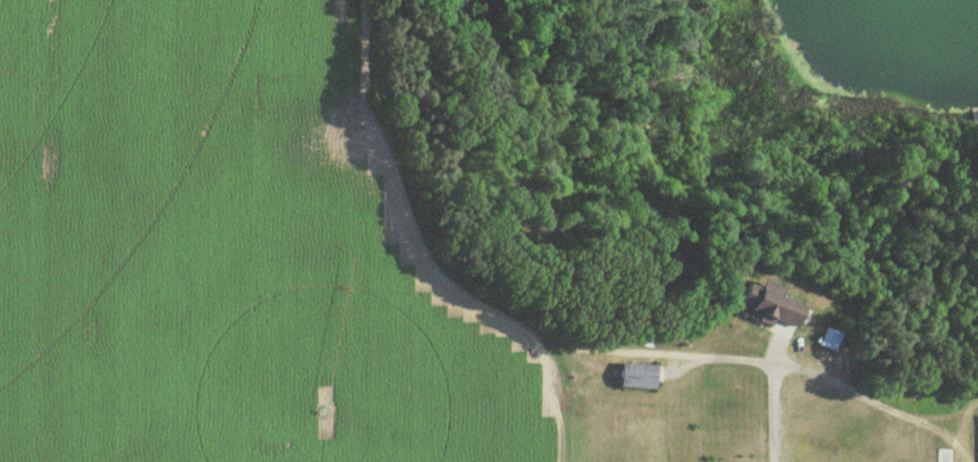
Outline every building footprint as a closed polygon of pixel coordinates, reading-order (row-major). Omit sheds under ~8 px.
[(784,328),(792,306),(772,298),(774,293),(736,280),(723,314),(763,328),(766,322),(784,328)] [(808,346),(823,353),(829,338),(815,331),(808,346)] [(649,368),(613,364),(611,388),(647,391),(649,368)]
